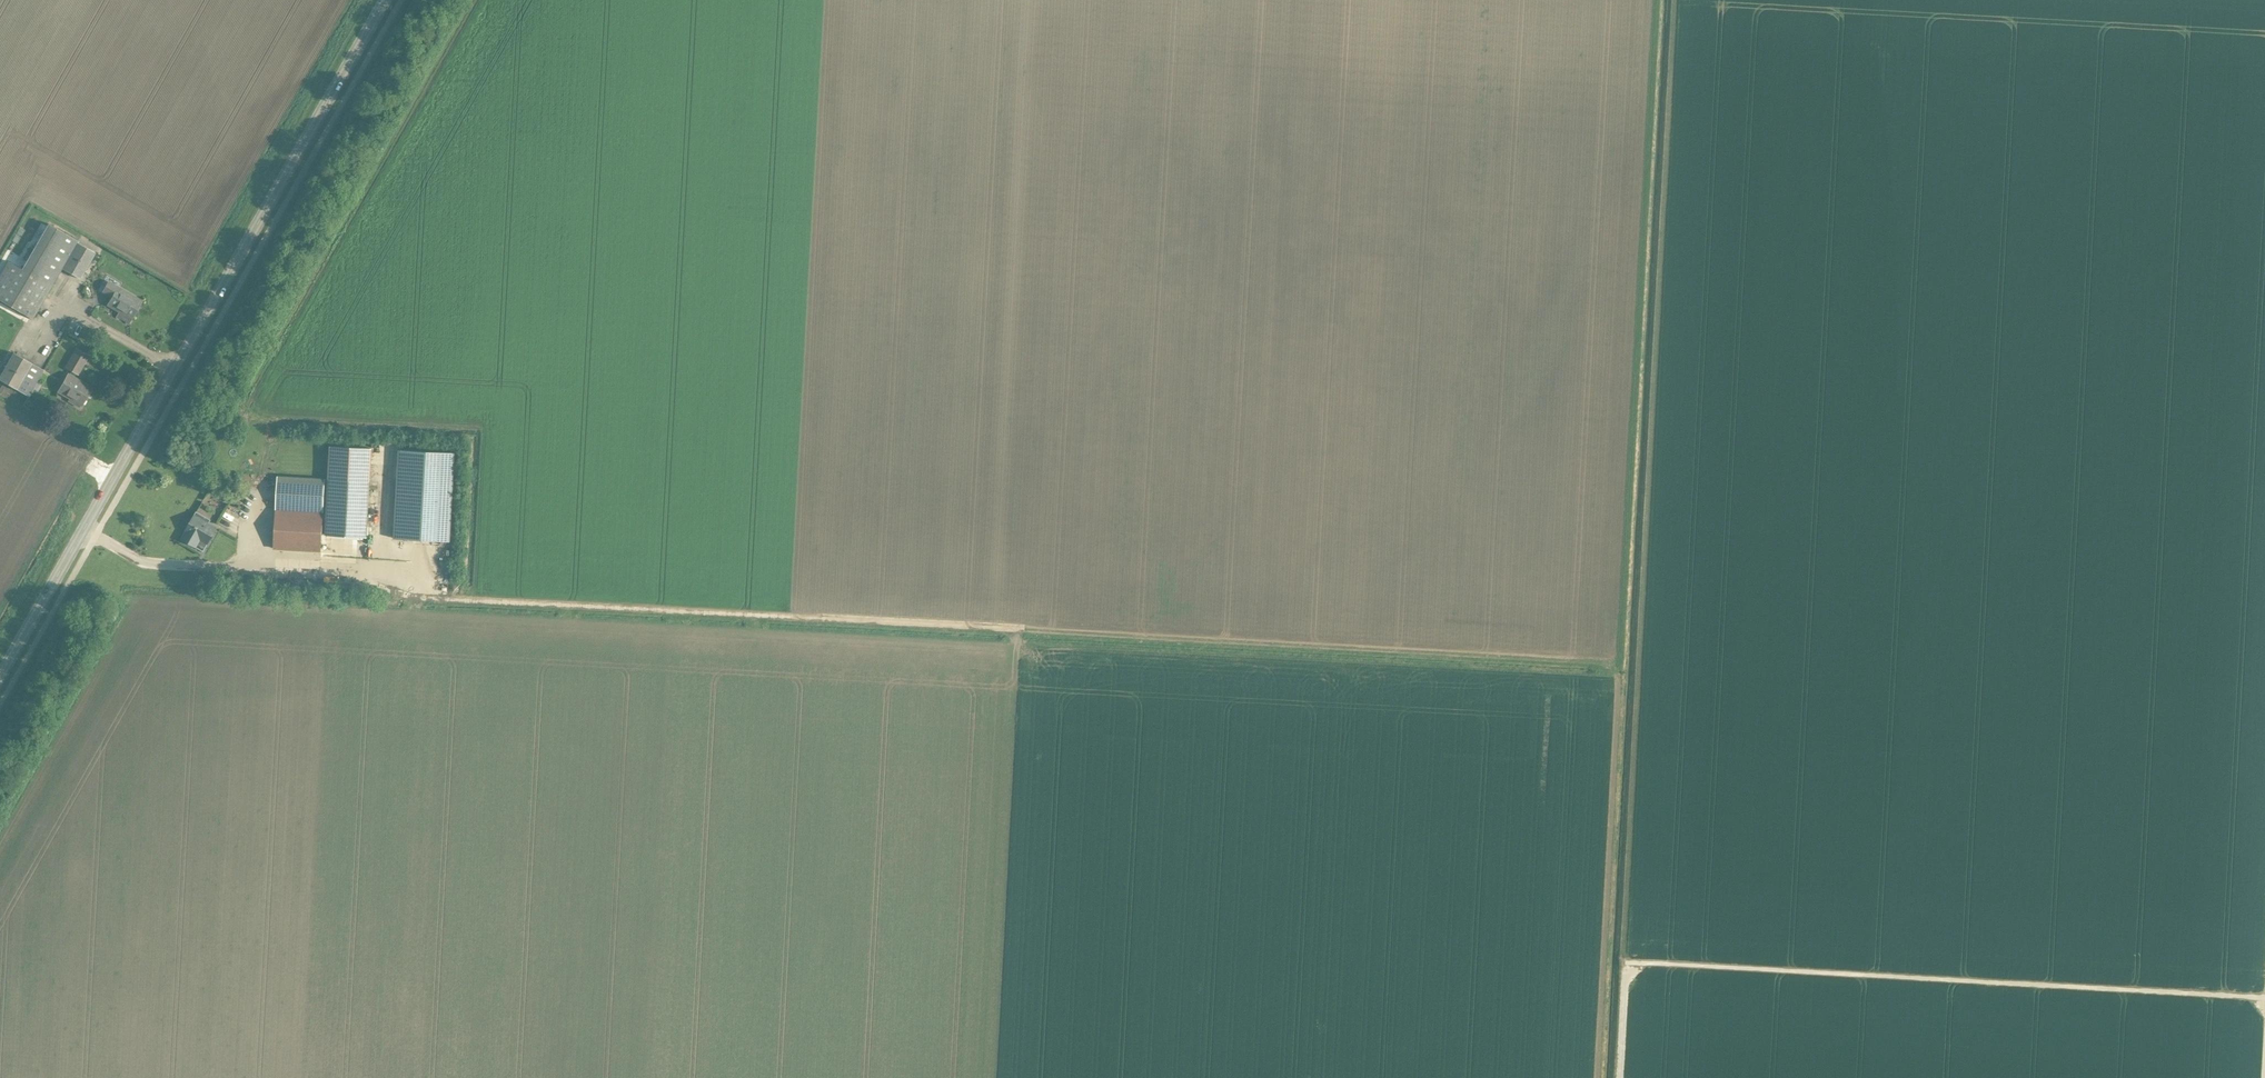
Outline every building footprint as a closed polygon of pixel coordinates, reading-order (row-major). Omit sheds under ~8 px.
[(32,319),(61,268),(77,242),(78,240),(48,223),(22,269),(8,261),(0,274),(0,300),(32,319)] [(77,242),(61,268),(80,279),(95,253),(77,242)] [(131,318),(141,301),(118,287),(107,305),(131,318)] [(81,405),(92,387),(73,377),(76,373),(77,374),(88,356),(76,349),(66,367),(71,371),(69,374),(68,374),(58,392),(70,398),(68,401),(79,407),(81,405)] [(43,371),(31,364),(31,363),(12,352),(0,374),(0,380),(16,389),(17,389),(29,396),(43,371)] [(454,453),(399,450),(394,538),(449,541),(454,453)] [(278,476),(276,510),(322,513),(324,479),(278,476)] [(328,479),(325,535),(370,537),(373,481),(328,479)] [(276,510),(274,549),(320,551),(322,513),(276,510)] [(181,539),(203,551),(217,527),(216,527),(204,520),(206,517),(196,512),(184,531),(185,531),(180,539),(181,539)]
